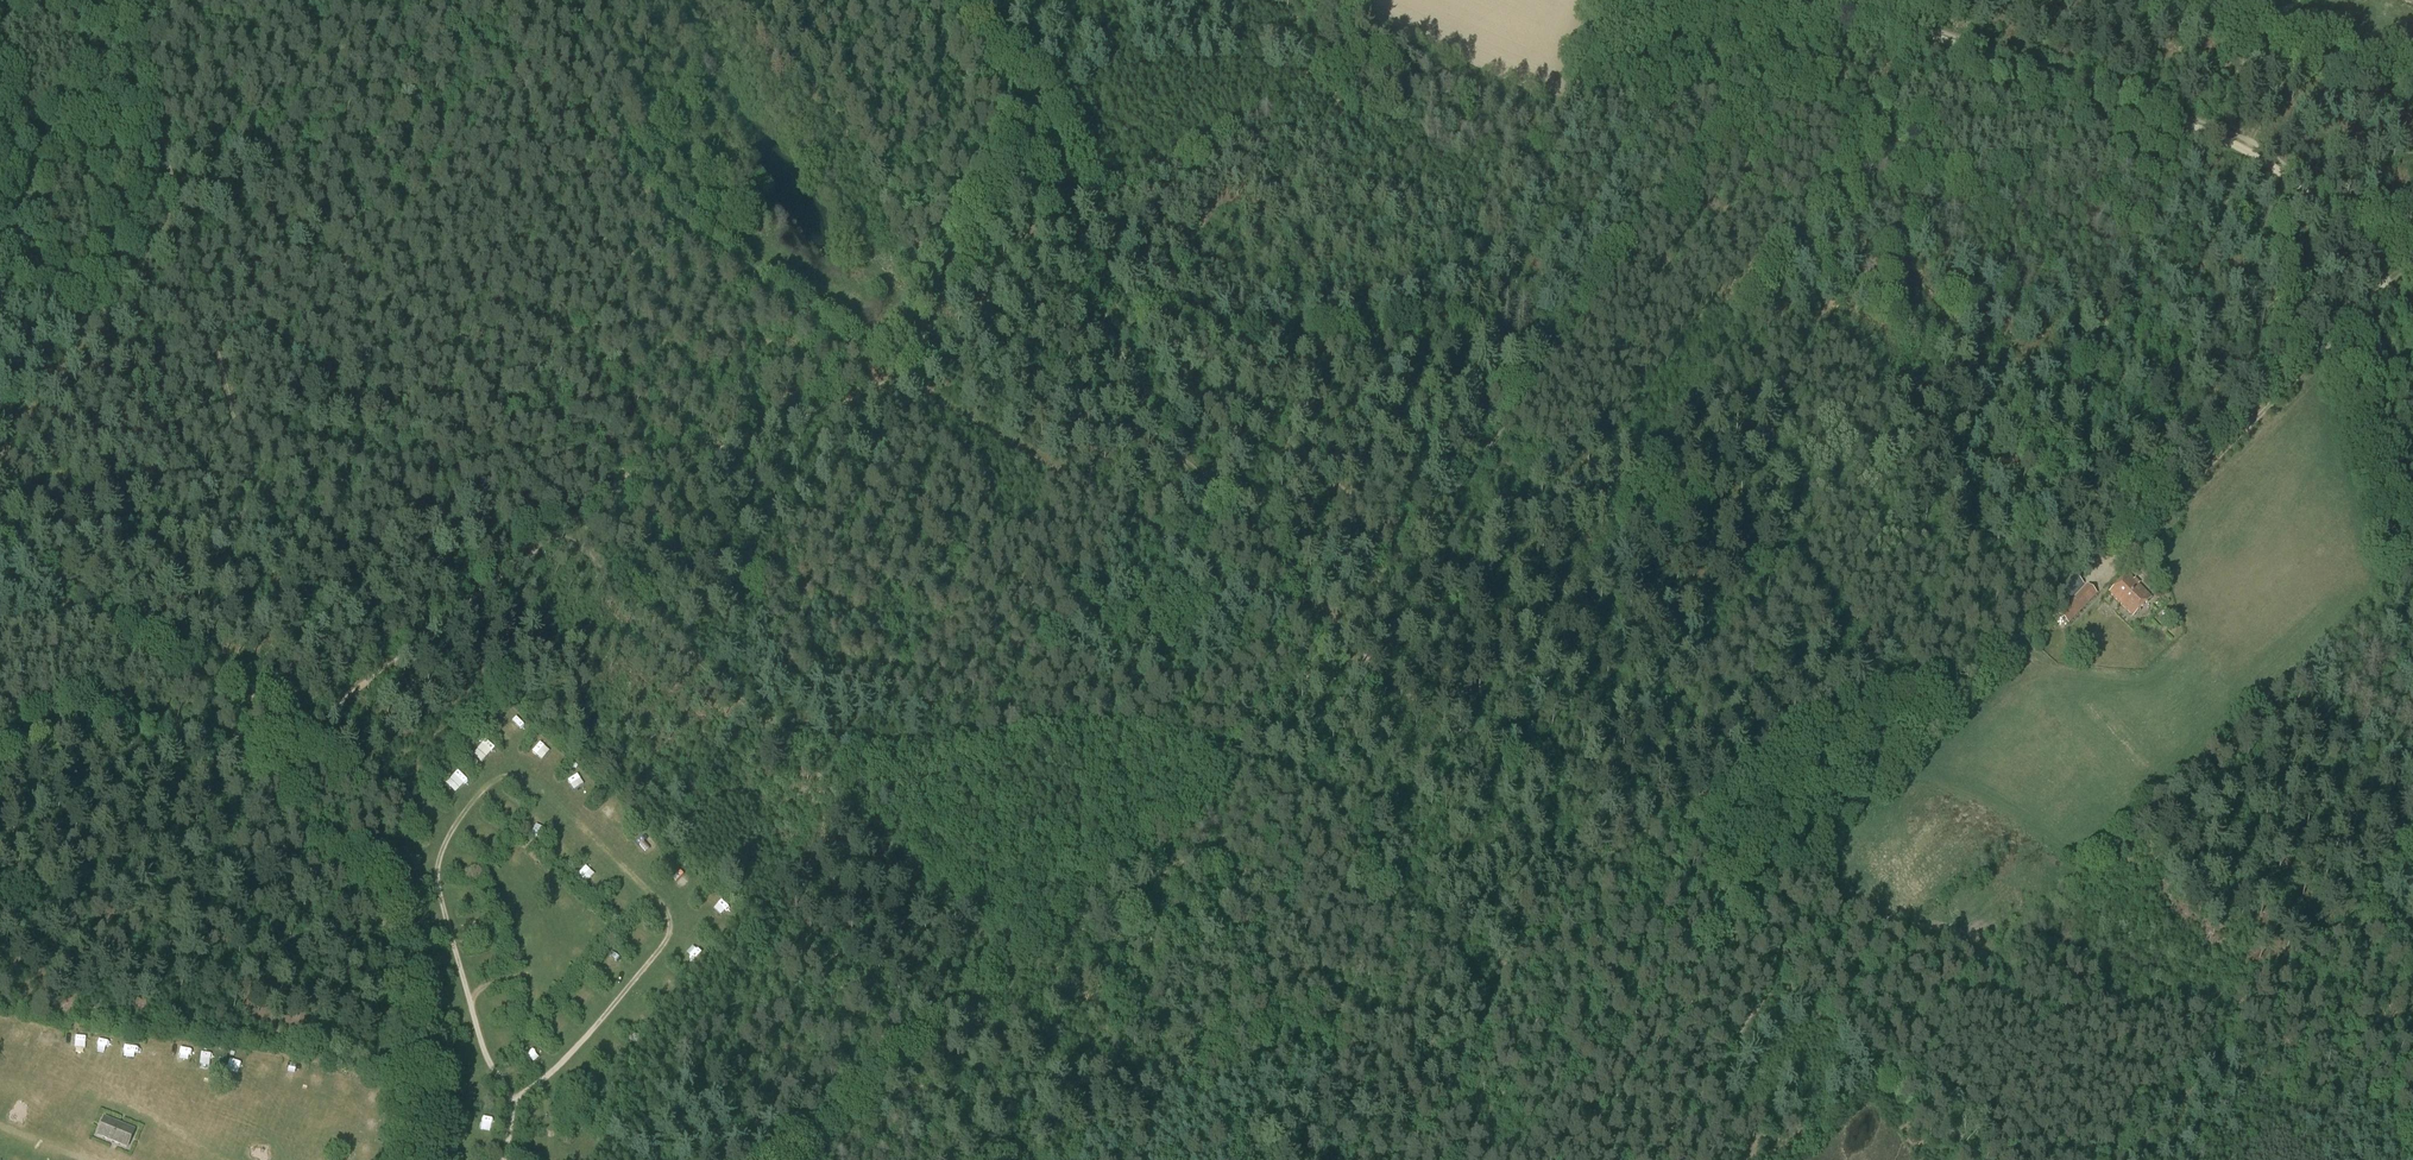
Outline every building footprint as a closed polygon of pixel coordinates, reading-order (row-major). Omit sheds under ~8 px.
[(2133,616),(2152,597),(2128,573),(2109,592),(2133,616)] [(2069,623),(2097,593),(2088,585),(2059,615),(2069,623)] [(127,1148),(134,1130),(104,1117),(97,1135),(127,1148)]
